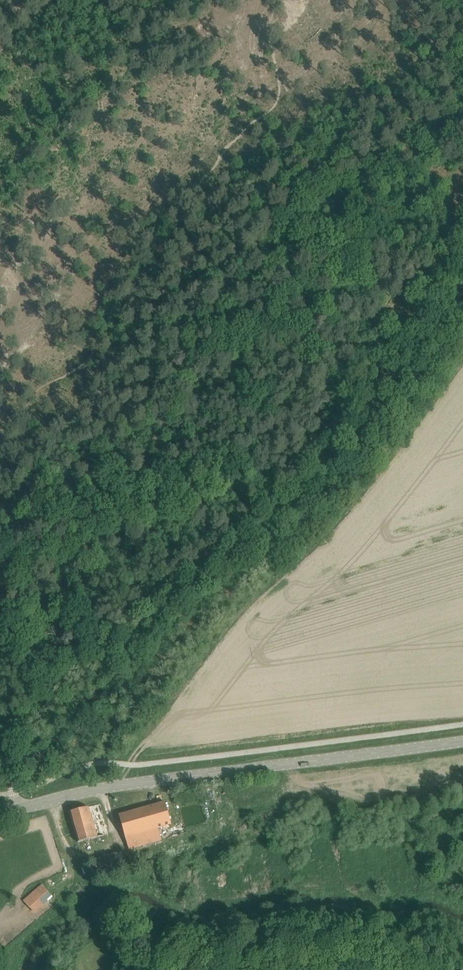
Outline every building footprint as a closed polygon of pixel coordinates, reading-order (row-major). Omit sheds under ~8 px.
[(158,827),(171,824),(165,802),(120,815),(129,849),(161,839),(158,827)] [(108,835),(101,804),(70,812),(77,842),(108,835)] [(28,907),(47,891),(42,884),(22,900),(28,907)]
